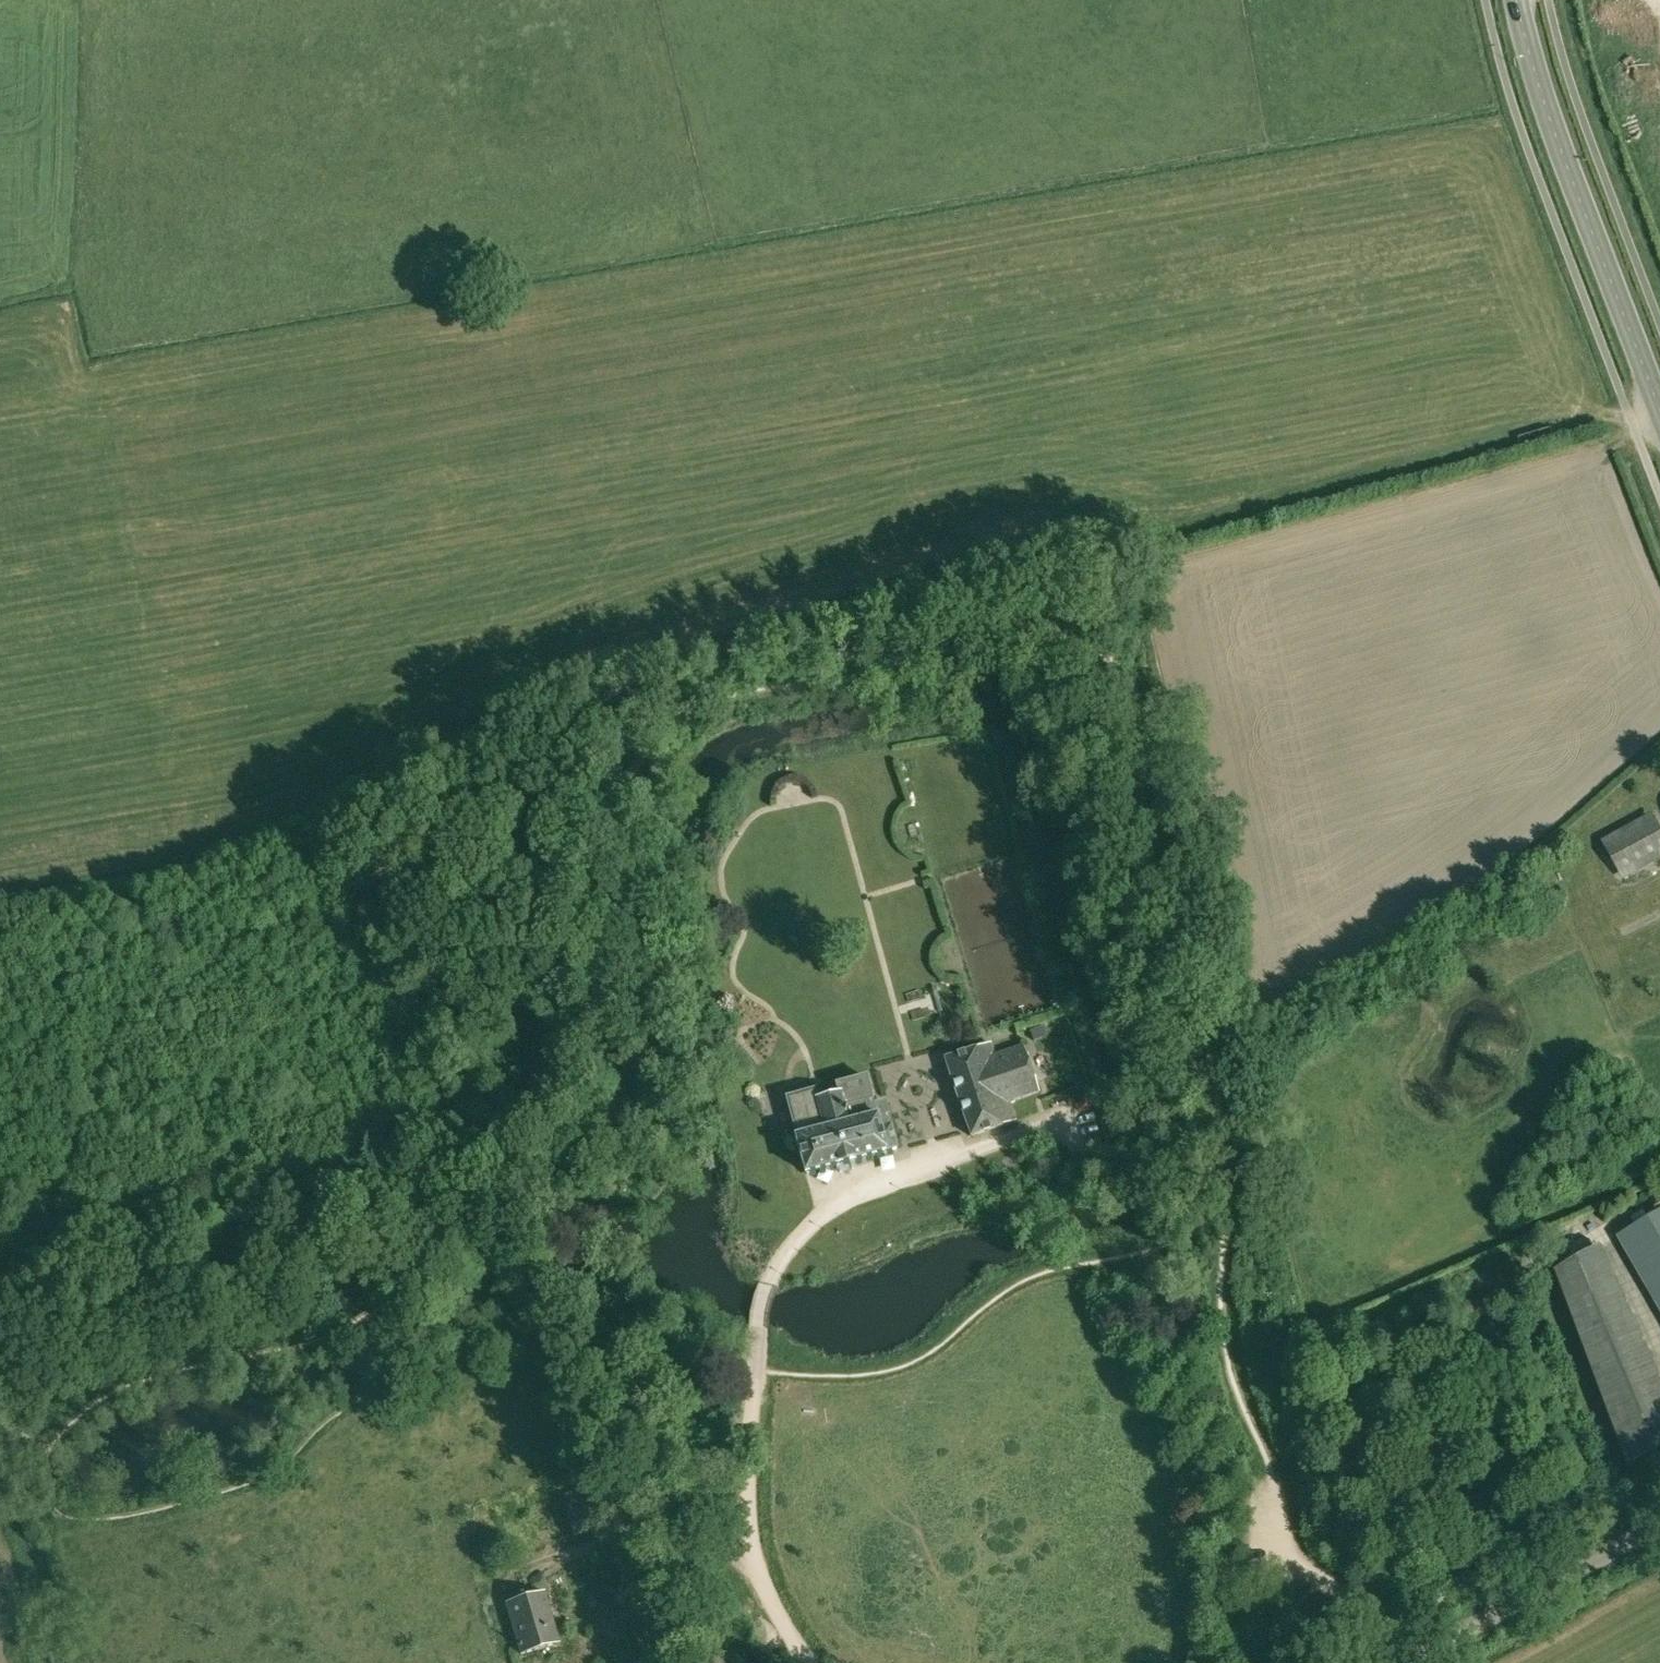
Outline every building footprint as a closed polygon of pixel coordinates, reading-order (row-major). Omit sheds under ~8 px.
[(1623,880),(1659,859),(1659,827),(1652,812),(1601,840),(1623,880)] [(1034,1040),(1046,1036),(1042,1026),(1030,1030),(1034,1040)] [(943,1057),(970,1136),(1016,1120),(1010,1103),(1039,1092),(1023,1045),(995,1054),(991,1043),(943,1057)] [(795,1137),(805,1172),(896,1148),(884,1102),(873,1105),(866,1076),(836,1084),(839,1094),(816,1100),(824,1129),(795,1137)] [(1659,1311),(1659,1212),(1616,1235),(1659,1311)] [(1597,1246),(1555,1269),(1629,1465),(1659,1447),(1659,1385),(1597,1246)] [(506,1603),(521,1654),(559,1643),(544,1592),(506,1603)]
